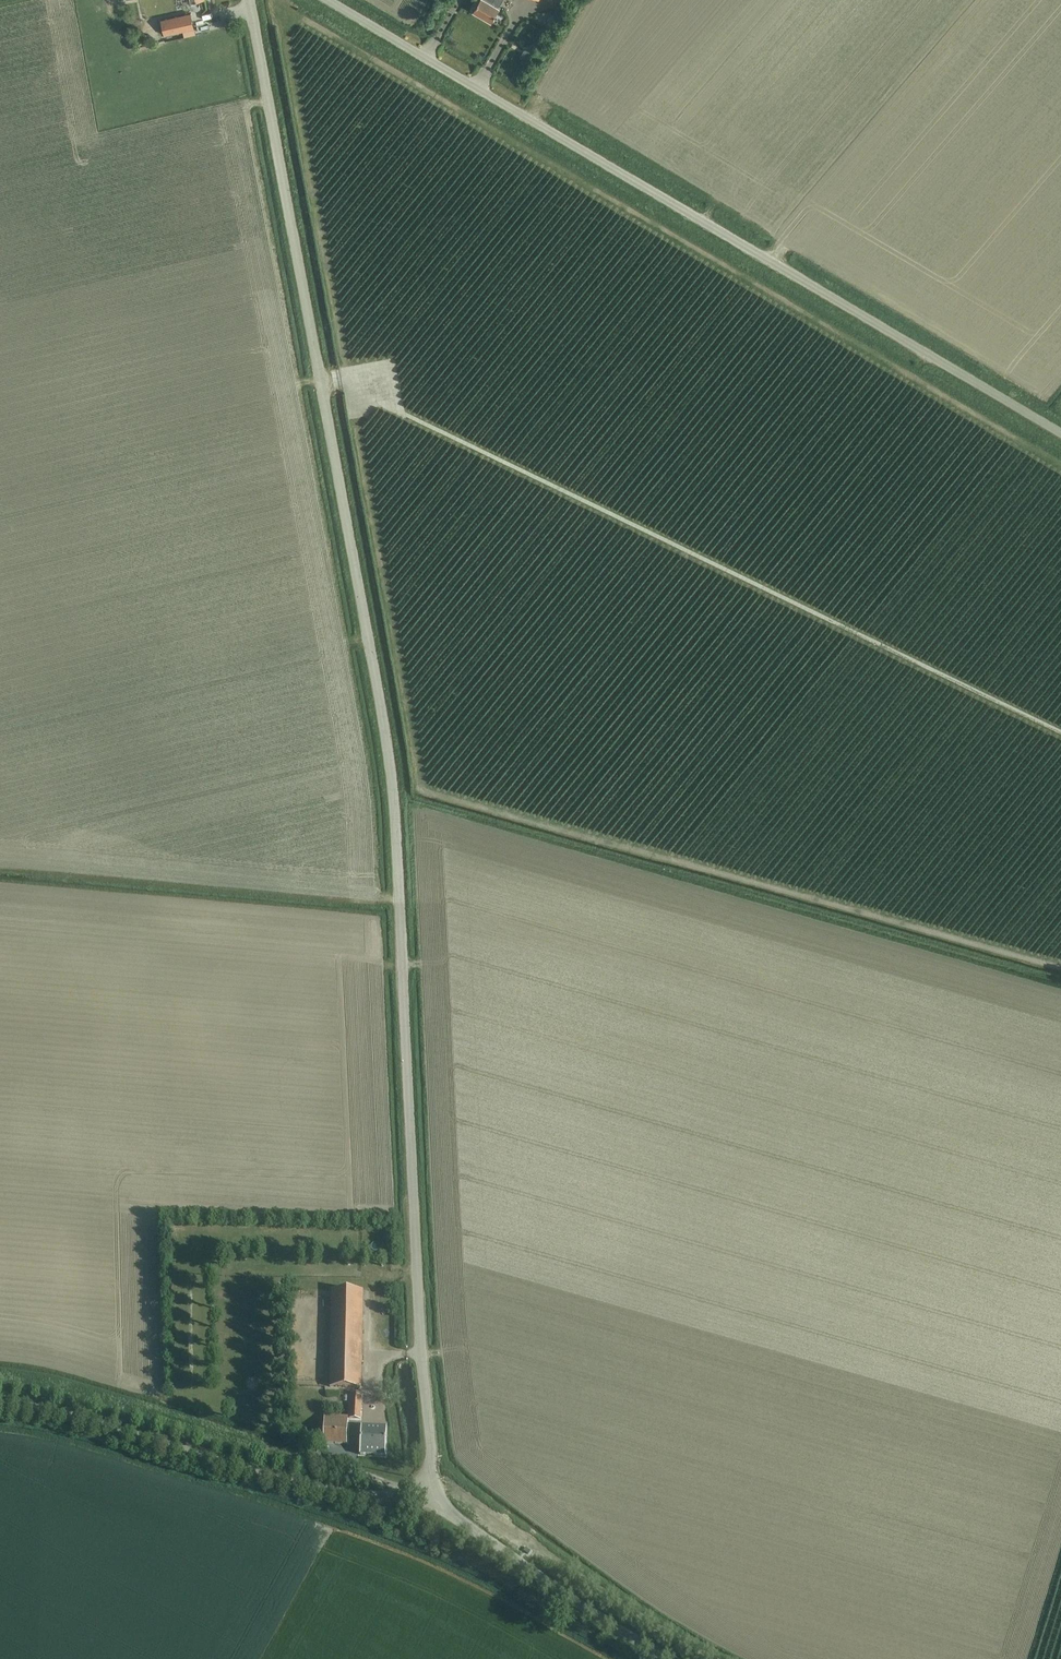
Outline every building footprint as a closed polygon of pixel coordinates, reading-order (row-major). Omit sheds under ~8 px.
[(474,11),(492,21),(504,0),(480,0),(474,11)] [(161,19),(164,34),(194,28),(191,13),(161,19)] [(344,381),(352,380),(350,364),(342,366),(344,381)] [(361,1388),(364,1291),(332,1290),(330,1387),(361,1388)] [(361,1418),(362,1394),(353,1394),(352,1418),(361,1418)] [(347,1445),(348,1418),(326,1417),(325,1444),(347,1445)] [(386,1455),(387,1427),(362,1426),(361,1454),(386,1455)]
